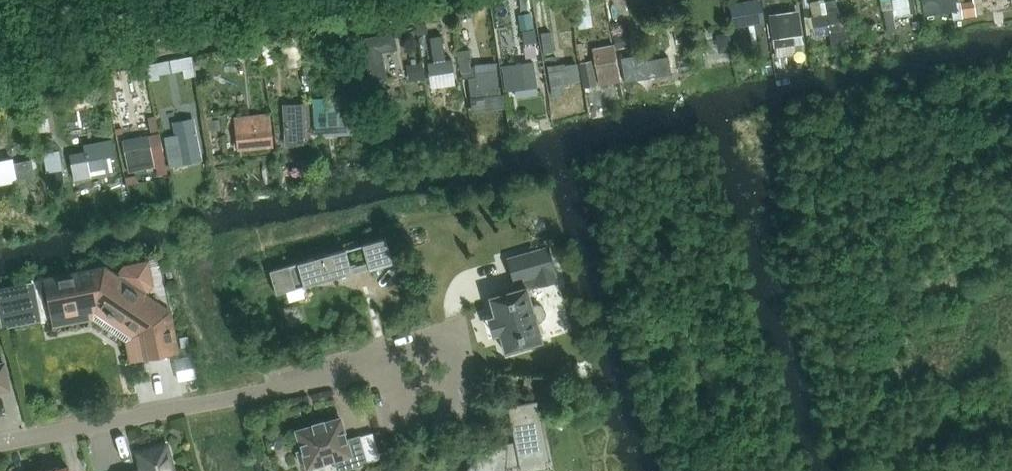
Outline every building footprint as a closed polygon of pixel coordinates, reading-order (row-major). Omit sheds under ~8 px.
[(580,29),(592,27),(589,0),(576,0),(580,29)] [(841,28),(836,0),(828,0),(825,1),(823,1),(826,13),(811,15),(810,15),(813,28),(814,27),(828,25),(829,34),(830,42),(847,39),(846,31),(847,31),(846,27),(841,28)] [(887,33),(897,31),(894,17),(911,14),(908,0),(881,0),(887,33)] [(954,12),(955,19),(962,18),(959,2),(957,2),(957,0),(922,0),(925,16),(926,16),(954,12)] [(758,1),(731,6),(735,26),(754,23),(756,33),(764,32),(758,1)] [(974,1),(960,3),(963,18),(976,16),(974,1)] [(799,11),(769,14),(772,40),(773,40),(774,48),(803,44),(802,36),(799,11)] [(426,23),(416,25),(418,35),(428,33),(426,23)] [(534,30),(522,32),(524,43),(536,41),(534,30)] [(547,31),(549,49),(560,47),(557,30),(547,31)] [(721,54),(731,52),(727,30),(717,32),(716,32),(720,54),(721,54)] [(359,38),(369,83),(386,79),(380,51),(396,48),(392,31),(359,38)] [(627,34),(613,37),(616,50),(629,47),(627,34)] [(447,60),(443,36),(431,38),(435,62),(428,63),(430,76),(455,71),(453,59),(447,60)] [(269,39),(259,42),(261,49),(271,47),(269,39)] [(595,60),(599,84),(600,86),(601,86),(621,82),(614,45),(594,48),(593,49),(595,60)] [(476,73),(475,73),(469,73),(469,62),(471,62),(471,51),(458,51),(463,79),(467,79),(471,113),(504,109),(503,95),(502,95),(501,95),(500,87),(499,88),(497,72),(476,73)] [(644,54),(623,57),(625,74),(643,72),(643,77),(647,76),(644,54)] [(599,84),(595,60),(581,63),(580,63),(584,88),(585,88),(599,84)] [(533,63),(505,67),(508,91),(536,87),(533,63)] [(422,64),(409,65),(410,80),(423,78),(422,64)] [(113,81),(106,83),(109,97),(116,96),(113,81)] [(516,97),(537,94),(536,87),(515,90),(516,97)] [(341,132),(339,97),(313,99),(314,106),(315,127),(315,134),(341,132)] [(286,121),(284,121),(286,133),(287,141),(288,145),(288,149),(291,148),(298,147),(301,147),(300,143),(311,142),(309,125),(308,123),(307,114),(301,115),(301,119),(294,120),(286,121)] [(155,116),(149,117),(151,132),(158,131),(155,116)] [(173,122),(176,135),(166,137),(170,161),(181,159),(182,164),(199,161),(191,119),(173,122)] [(220,120),(211,120),(212,131),(220,130),(220,120)] [(269,124),(234,128),(237,151),(271,148),(269,124)] [(166,174),(161,147),(158,134),(149,136),(121,141),(127,173),(155,168),(157,176),(166,174)] [(111,156),(108,141),(84,145),(87,158),(72,160),(75,178),(90,176),(89,168),(101,166),(99,158),(111,156)] [(14,162),(2,165),(3,169),(0,170),(0,184),(35,176),(32,160),(14,163),(14,162)] [(64,183),(63,172),(47,174),(48,185),(64,183)] [(134,175),(125,178),(127,185),(136,183),(134,175)] [(386,237),(345,249),(346,250),(352,272),(392,261),(386,237)] [(491,296),(489,297),(489,298),(504,351),(505,351),(505,352),(541,341),(542,341),(541,338),(541,339),(536,322),(541,321),(544,317),(545,313),(544,308),(540,305),(536,304),(531,305),(527,289),(527,288),(557,279),(547,247),(508,258),(514,282),(516,281),(518,289),(491,297),(491,296)] [(346,250),(345,249),(269,271),(276,294),(352,272),(346,250)] [(103,270),(45,281),(46,284),(42,285),(42,288),(44,301),(46,303),(46,304),(49,303),(51,315),(96,306),(136,333),(141,358),(174,352),(167,313),(143,297),(152,284),(147,261),(124,265),(115,278),(103,270)] [(1,321),(31,315),(27,292),(0,297),(0,315),(1,321)] [(202,354),(185,355),(187,377),(204,376),(202,354)] [(9,389),(4,363),(0,364),(0,390),(9,389)] [(506,465),(518,463),(519,468),(521,468),(520,466),(546,461),(534,402),(536,402),(536,400),(507,406),(515,444),(507,445),(506,442),(506,441),(505,440),(504,440),(501,441),(499,442),(497,443),(489,448),(481,454),(477,458),(472,463),(468,469),(466,470),(506,470),(506,465)] [(338,470),(366,462),(359,436),(346,440),(340,418),(323,423),(323,421),(312,424),(313,426),(297,431),(302,450),(296,452),(300,463),(305,461),(307,467),(335,459),(338,470)] [(142,470),(173,470),(166,445),(138,453),(143,470),(142,470)]
